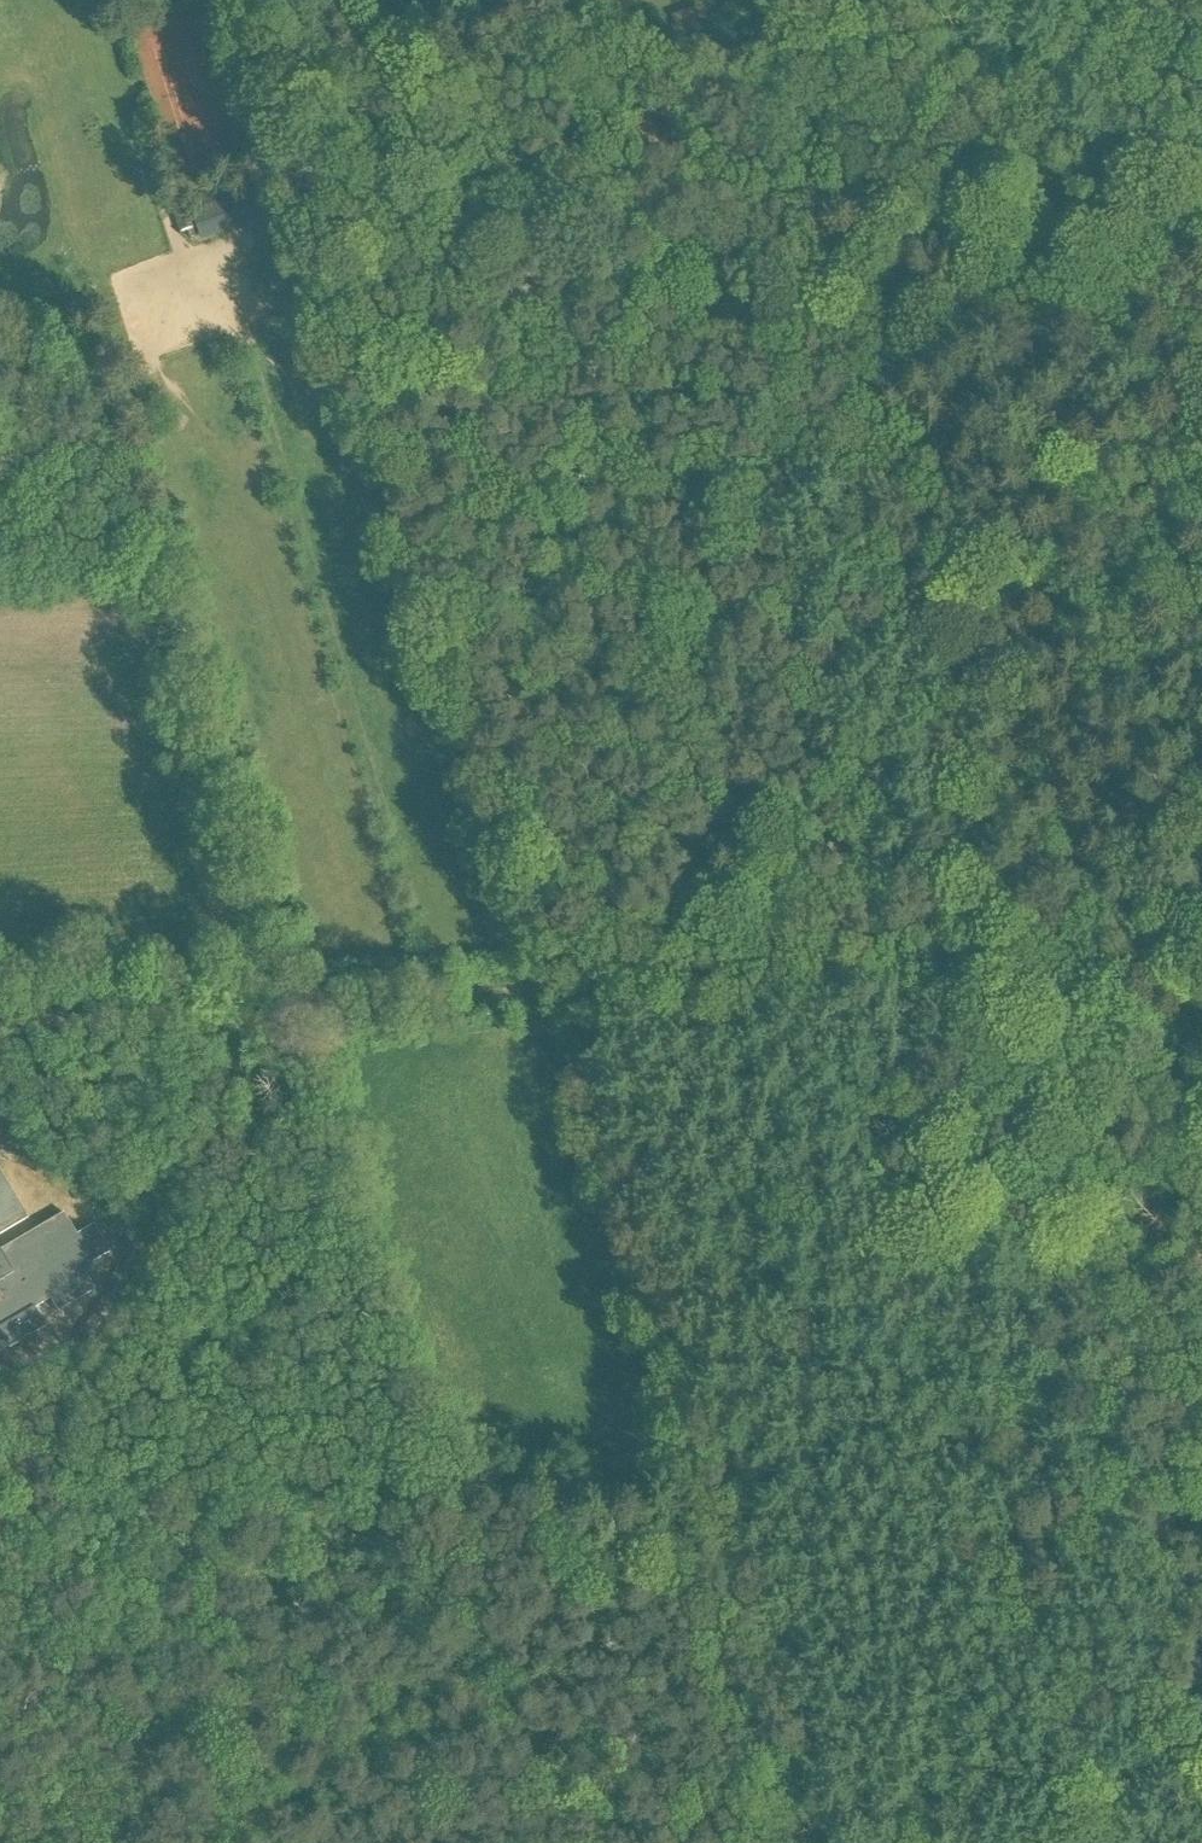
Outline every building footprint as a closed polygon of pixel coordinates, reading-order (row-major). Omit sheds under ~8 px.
[(256,223),(244,192),(193,210),(187,190),(171,195),(183,233),(198,228),(203,242),(256,223)] [(27,1214),(0,1170),(0,1231),(27,1214)] [(7,1344),(8,1345),(44,1324),(33,1305),(49,1295),(57,1308),(94,1286),(81,1264),(109,1248),(93,1221),(76,1231),(63,1209),(0,1246),(0,1349),(7,1344)]
